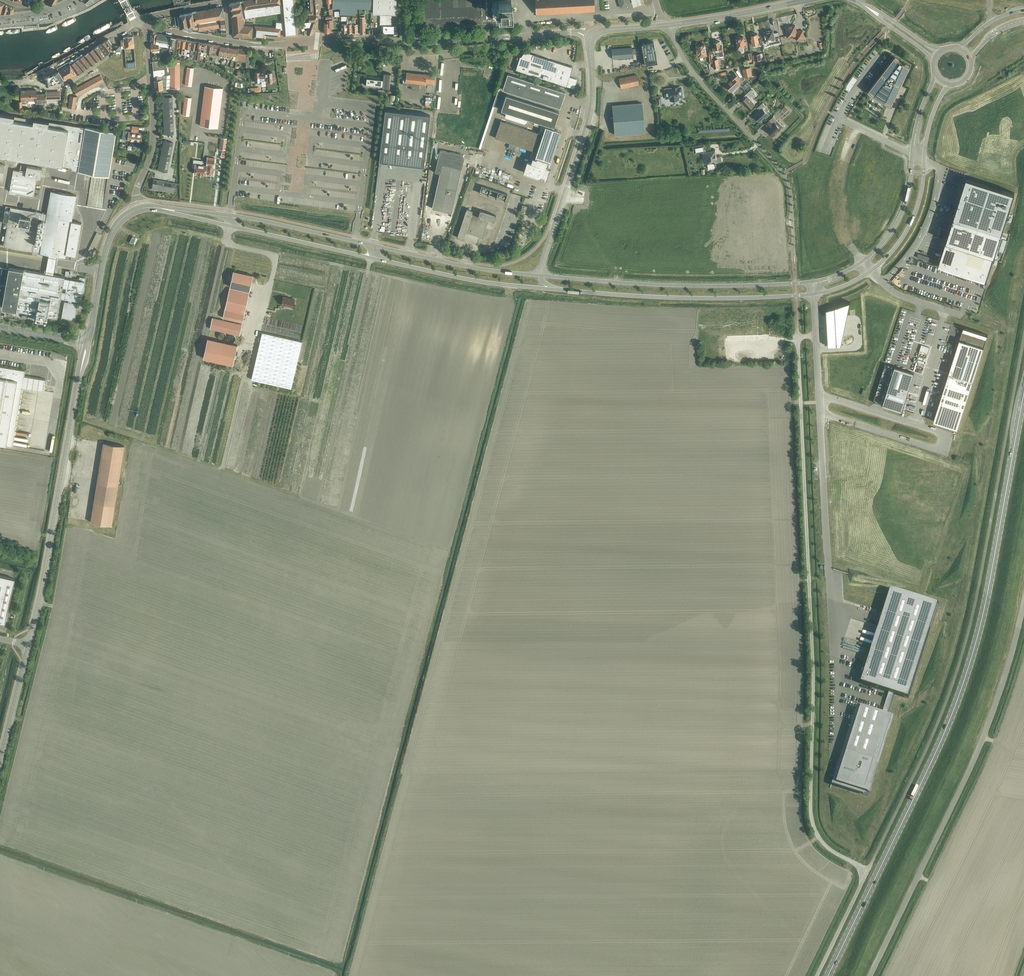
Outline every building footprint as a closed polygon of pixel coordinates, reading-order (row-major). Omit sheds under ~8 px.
[(229,10),(230,14),(231,15),(233,36),(252,38),(252,37),(263,38),(264,34),(280,35),(281,28),(255,26),(255,27),(253,27),(253,26),(244,25),(243,16),(281,11),(283,36),(298,35),(295,0),(247,0),(246,0),(239,2),(229,3),(230,9),(229,10)] [(372,9),(372,0),(332,0),(332,8),(340,8),(340,14),(356,15),(356,8),(372,9)] [(391,14),(396,14),(396,0),(373,0),(373,13),(377,13),(377,14),(380,14),(391,14)] [(459,26),(458,0),(423,0),(424,17),(425,27),(459,26)] [(459,26),(503,23),(503,13),(512,13),(511,0),(503,0),(492,1),(492,0),(458,0),(459,26)] [(536,14),(594,11),(594,0),(535,0),(536,14)] [(5,3),(1,14),(8,13),(13,13),(13,7),(5,3)] [(221,33),(227,33),(223,7),(192,12),(177,15),(180,28),(182,27),(194,25),(195,29),(198,29),(198,31),(221,27),(221,29),(221,33)] [(391,14),(380,14),(380,24),(381,24),(381,30),(383,30),(383,31),(393,31),(393,26),(391,26),(391,14)] [(324,22),(324,32),(330,32),(330,26),(332,26),(332,18),(331,18),(331,15),(325,15),(326,18),(326,22),(324,22)] [(803,30),(797,32),(795,25),(789,26),(788,26),(787,26),(786,26),(785,27),(784,29),(785,30),(785,31),(786,31),(787,37),(796,35),(797,40),(804,38),(803,30)] [(773,30),(769,31),(769,30),(767,30),(765,31),(765,32),(764,32),(765,33),(764,34),(765,36),(766,40),(769,40),(769,42),(774,41),(774,42),(778,41),(776,34),(774,35),(773,30)] [(757,33),(754,34),(754,33),(752,34),(751,35),(753,44),(761,43),(761,39),(759,40),(757,33)] [(133,36),(131,36),(131,35),(127,35),(127,37),(124,37),(124,40),(121,40),(121,48),(134,47),(133,36)] [(174,50),(176,37),(170,36),(168,46),(169,46),(170,41),(171,41),(169,49),(174,50)] [(743,36),(740,37),(739,36),(737,37),(737,38),(736,38),(738,47),(739,49),(743,48),(742,48),(744,47),(744,46),(747,45),(746,41),(744,41),(743,36)] [(180,46),(181,38),(176,37),(174,50),(173,56),(175,56),(175,54),(177,46),(180,46)] [(98,45),(105,56),(108,53),(112,44),(108,39),(98,45)] [(722,45),(721,46),(720,41),(714,42),(715,47),(713,47),(714,51),(714,54),(719,53),(719,56),(724,55),(722,45)] [(159,43),(156,43),(151,42),(152,42),(150,42),(151,50),(153,50),(153,52),(155,52),(156,53),(160,52),(159,49),(161,48),(161,45),(159,44),(159,43)] [(645,65),(657,63),(653,42),(641,44),(645,65)] [(218,55),(220,46),(220,45),(213,44),(211,57),(213,57),(212,61),(216,61),(216,62),(217,63),(218,55)] [(699,56),(707,55),(705,44),(701,45),(700,44),(698,44),(698,45),(697,45),(697,48),(698,53),(699,56)] [(100,59),(105,56),(98,45),(93,49),(100,59)] [(611,48),(612,59),(632,57),(631,47),(611,48)] [(238,49),(237,58),(236,60),(245,61),(246,61),(246,67),(249,67),(249,65),(251,65),(251,58),(249,58),(249,56),(246,56),(247,49),(238,48),(238,49)] [(95,63),(100,59),(93,49),(88,52),(95,63)] [(91,66),(95,63),(88,52),(83,55),(85,58),(85,57),(91,66)] [(520,56),(515,69),(570,87),(574,88),(577,79),(569,76),(572,67),(533,54),(531,60),(520,56)] [(82,72),(91,66),(85,57),(85,58),(83,55),(75,61),(82,72)] [(894,56),(868,91),(874,96),(875,94),(884,100),(884,102),(891,105),(898,91),(898,90),(900,85),(910,66),(903,62),(902,62),(900,61),(901,61),(900,61),(894,56)] [(166,67),(167,65),(167,64),(164,64),(160,64),(160,60),(153,61),(154,76),(171,74),(171,68),(166,67)] [(76,75),(82,72),(75,61),(70,64),(76,75)] [(171,74),(170,88),(180,87),(180,62),(174,62),(172,62),(171,66),(167,65),(166,67),(171,68),(171,74)] [(353,76),(354,63),(338,63),(338,70),(343,70),(343,74),(349,74),(349,76),(353,76)] [(64,80),(76,75),(70,64),(58,71),(64,80)] [(427,69),(404,67),(401,99),(424,102),(427,69)] [(743,68),(745,77),(752,75),(750,67),(743,68)] [(46,85),(64,80),(58,71),(45,77),(46,85)] [(255,72),(254,72),(255,78),(255,77),(255,81),(256,81),(260,81),(260,80),(262,80),(262,82),(265,82),(265,80),(266,80),(267,80),(267,82),(273,81),(272,72),(267,72),(267,73),(265,73),(265,72),(262,72),(260,72),(259,72),(258,71),(256,71),(255,72)] [(725,84),(731,91),(740,83),(737,80),(739,77),(735,72),(730,76),(732,78),(725,84)] [(366,86),(390,88),(391,74),(382,73),(381,79),(377,78),(377,77),(367,76),(366,86)] [(163,88),(170,88),(171,74),(154,76),(155,89),(163,88)] [(507,91),(501,109),(506,111),(504,116),(526,123),(528,118),(535,120),(533,124),(537,126),(539,122),(554,126),(559,111),(558,111),(559,107),(560,107),(565,92),(507,74),(502,89),(507,91)] [(619,78),(621,88),(639,84),(637,74),(619,78)] [(673,88),(665,89),(666,98),(670,97),(670,99),(678,98),(678,96),(681,96),(680,88),(677,88),(673,88)] [(743,99),(741,102),(749,110),(755,104),(749,98),(754,93),(751,89),(742,98),(743,99)] [(46,100),(47,100),(47,99),(60,99),(60,92),(46,93),(46,100)] [(45,105),(45,102),(45,93),(36,94),(36,99),(36,103),(40,102),(40,105),(45,105)] [(760,110),(754,116),(760,122),(765,117),(766,118),(769,115),(763,108),(766,105),(763,102),(757,107),(760,110)] [(614,134),(644,132),(642,103),(612,105),(613,117),(609,118),(610,123),(614,122),(614,134)] [(384,110),(378,162),(380,162),(380,161),(379,161),(380,154),(396,156),(396,163),(406,164),(407,157),(424,159),(423,166),(422,166),(422,167),(423,167),(429,115),(384,110)] [(116,132),(0,113),(0,156),(78,168),(78,171),(109,176),(116,132)] [(769,128),(767,130),(773,136),(774,135),(775,136),(778,133),(777,132),(781,129),(777,124),(779,122),(773,116),(766,123),(769,128)] [(500,119),(493,138),(538,153),(536,158),(532,157),(531,162),(527,161),(523,172),(530,175),(530,176),(544,180),(544,179),(546,180),(550,169),(548,168),(548,167),(547,166),(559,132),(542,127),(540,132),(500,119)] [(129,131),(127,139),(131,140),(130,145),(140,146),(142,132),(129,131)] [(163,148),(172,150),(173,143),(164,141),(163,148)] [(170,157),(172,150),(163,148),(161,155),(170,157)] [(435,172),(440,173),(431,213),(450,217),(464,157),(463,155),(441,150),(439,151),(435,172)] [(721,156),(716,157),(715,150),(702,153),(704,164),(708,163),(709,168),(714,167),(713,162),(721,161),(721,156)] [(169,164),(170,157),(161,155),(160,162),(169,164)] [(204,164),(203,174),(205,175),(206,172),(207,172),(207,173),(212,173),(213,166),(212,166),(212,164),(213,164),(214,157),(207,157),(206,165),(204,164)] [(167,171),(169,164),(160,162),(158,169),(167,171)] [(203,174),(204,164),(204,163),(200,162),(200,164),(195,163),(194,173),(203,174)] [(37,177),(41,178),(42,168),(27,166),(26,172),(13,170),(9,191),(33,195),(37,177)] [(398,179),(389,178),(387,198),(389,203),(386,203),(385,213),(391,211),(388,211),(389,203),(396,201),(397,203),(399,202),(399,205),(400,210),(402,199),(403,204),(415,201),(409,181),(408,195),(407,195),(407,200),(401,199),(400,195),(405,193),(406,189),(401,188),(405,187),(406,173),(403,172),(398,174),(398,179)] [(963,187),(938,265),(986,281),(1014,193),(966,177),(964,183),(963,183),(962,186),(963,187)] [(159,190),(161,180),(154,179),(152,188),(159,190)] [(167,191),(168,182),(161,180),(159,190),(167,191)] [(168,182),(167,191),(174,192),(176,183),(168,182)] [(484,184),(482,190),(508,199),(510,192),(484,184)] [(762,188),(752,188),(752,200),(762,200),(762,188)] [(65,257),(66,253),(76,255),(81,223),(71,221),(76,195),(51,191),(47,213),(40,212),(6,206),(3,219),(8,220),(4,246),(40,252),(65,257)] [(480,210),(478,216),(471,214),(473,210),(467,208),(457,237),(463,239),(465,232),(483,237),(488,220),(494,221),(496,215),(480,210)] [(383,214),(382,228),(387,228),(387,226),(391,227),(391,228),(397,229),(398,223),(394,223),(394,220),(389,220),(390,215),(383,214)] [(34,244),(41,246),(46,220),(38,219),(34,244)] [(86,254),(91,257),(100,237),(95,235),(86,254)] [(312,259),(314,259),(314,262),(321,263),(323,252),(317,251),(316,255),(313,255),(312,259)] [(305,272),(311,273),(314,262),(308,261),(305,272)] [(9,267),(2,308),(17,310),(32,313),(31,318),(46,321),(47,316),(57,318),(61,297),(81,301),(84,284),(85,281),(85,277),(80,276),(79,280),(64,277),(65,277),(24,270),(9,267)] [(230,287),(250,292),(251,284),(231,279),(230,287)] [(223,317),(243,322),(249,293),(229,288),(223,317)] [(283,297),(281,304),(293,307),(295,299),(283,297)] [(849,302),(826,310),(828,346),(841,345),(849,302)] [(719,320),(719,332),(737,331),(737,326),(730,326),(729,320),(723,320),(723,317),(722,317),(722,320),(719,320)] [(210,329),(240,335),(242,324),(212,318),(210,329)] [(963,328),(933,421),(957,429),(988,334),(963,327),(963,328)] [(302,341),(262,332),(253,371),(251,379),(291,388),(302,341)] [(204,358),(233,365),(238,345),(208,338),(204,358)] [(0,366),(0,443),(13,445),(22,387),(44,390),(46,379),(24,376),(25,370),(0,366)] [(914,373),(895,366),(882,405),(902,411),(914,373)] [(91,517),(90,522),(111,525),(112,517),(117,485),(124,445),(103,442),(97,482),(91,517)] [(5,624),(6,616),(5,615),(14,578),(0,575),(0,623),(5,624)] [(837,782),(865,790),(869,776),(873,778),(893,715),(887,713),(894,693),(908,697),(937,605),(932,604),(933,603),(891,589),(861,684),(889,692),(882,712),(862,705),(837,782)] [(874,620),(876,610),(865,608),(864,613),(861,613),(861,612),(857,612),(856,615),(868,617),(867,619),(874,620)]
